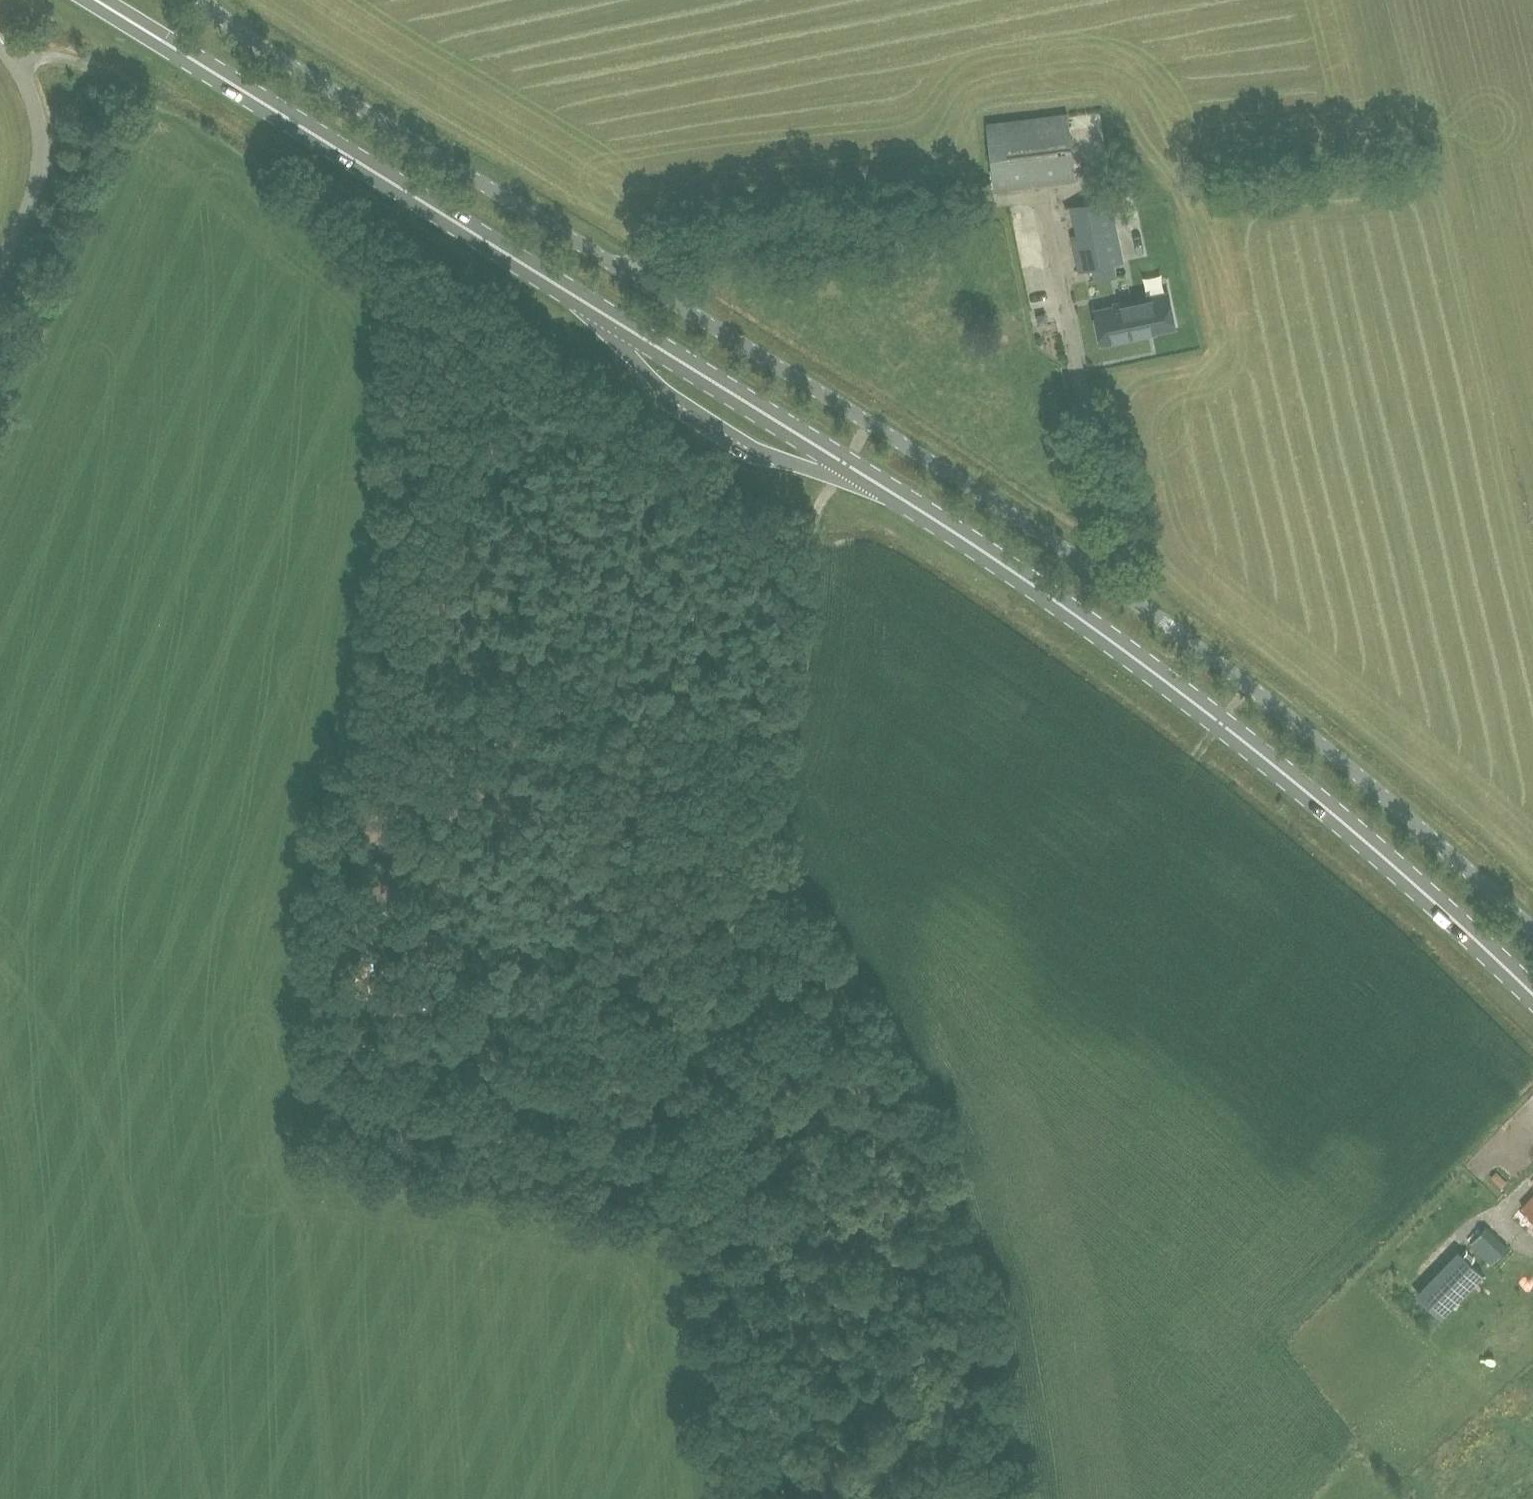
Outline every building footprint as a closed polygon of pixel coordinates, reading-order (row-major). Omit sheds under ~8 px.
[(995,191),(1077,180),(1068,113),(986,123),(995,191)] [(1079,271),(1092,268),(1115,263),(1124,261),(1110,198),(1071,206),(1077,234),(1071,236),(1079,271)] [(1036,210),(997,215),(996,209),(974,212),(979,244),(1011,240),(1011,237),(1039,233),(1036,210)] [(1095,310),(1102,343),(1147,334),(1146,331),(1176,325),(1169,292),(1115,303),(1116,306),(1095,310)] [(1522,1207),(1532,1218),(1532,1196),(1522,1207)] [(1476,1239),(1532,1299),(1532,1269),(1491,1225),(1476,1239)] [(1437,1302),(1450,1287),(1459,1295),(1486,1264),(1460,1242),(1420,1287),(1437,1302)]
